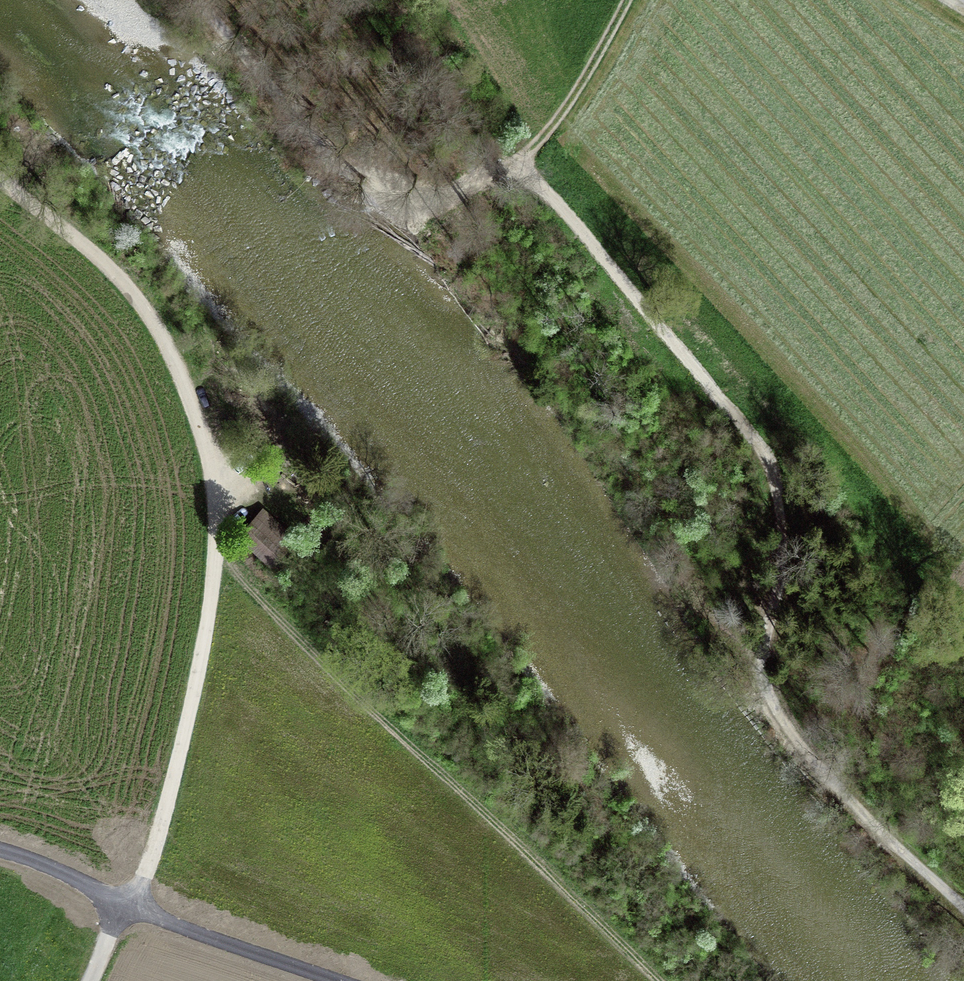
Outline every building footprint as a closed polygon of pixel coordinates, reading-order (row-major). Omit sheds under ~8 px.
[(259,508),(232,537),(270,575),(297,545),(259,508)]
